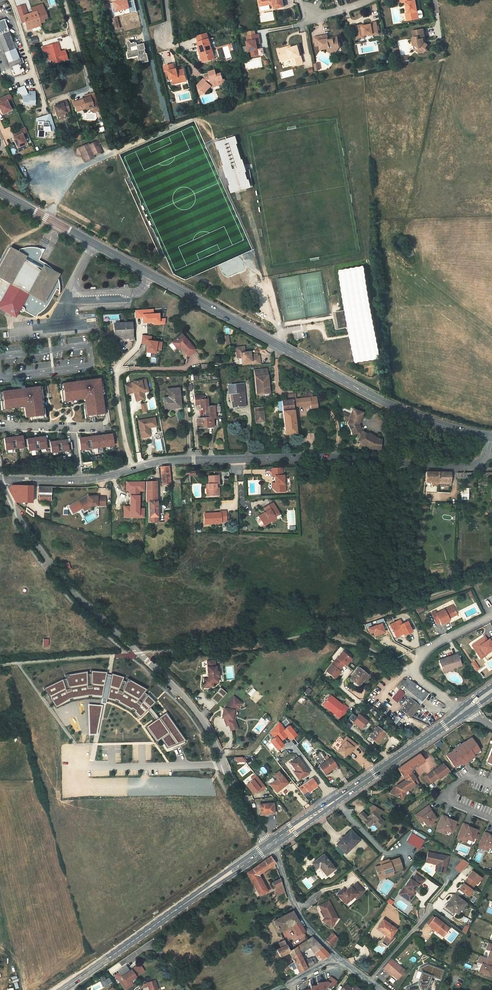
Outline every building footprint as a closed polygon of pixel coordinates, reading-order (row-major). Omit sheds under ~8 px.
[(111,3),(113,12),(129,8),(130,13),(136,11),(134,0),(133,0),(128,1),(127,0),(119,0),(113,2),(113,3),(111,3)] [(258,1),(260,7),(273,4),(274,9),(283,7),(282,0),(262,0),(258,1)] [(403,3),(407,3),(408,13),(410,21),(419,19),(416,1),(415,1),(414,0),(401,0),(403,3)] [(17,8),(13,9),(18,25),(21,24),(24,32),(34,28),(32,22),(34,21),(43,19),(40,9),(28,12),(29,15),(24,17),(23,14),(19,15),(17,8)] [(43,19),(34,21),(37,28),(45,25),(43,19)] [(360,30),(353,31),(355,41),(357,42),(360,42),(361,40),(366,39),(370,39),(370,40),(376,39),(374,27),(368,28),(369,29),(362,30),(360,31),(360,30)] [(5,34),(0,36),(0,51),(2,55),(12,51),(15,50),(13,44),(10,45),(5,34)] [(421,35),(410,37),(411,43),(410,45),(411,51),(413,51),(417,54),(418,59),(423,58),(425,55),(423,54),(425,51),(422,48),(421,45),(422,45),(421,35)] [(192,40),(193,46),(203,42),(201,37),(192,40)] [(246,41),(244,41),(244,46),(244,50),(245,55),(248,55),(249,61),(256,60),(254,48),(257,48),(256,39),(252,39),(246,41)] [(324,40),(316,41),(316,46),(313,47),(313,50),(317,49),(318,54),(325,53),(325,56),(328,58),(332,57),(334,52),(333,47),(335,47),(334,42),(328,43),(328,44),(325,45),(325,43),(324,40)] [(203,42),(193,46),(196,55),(195,56),(197,64),(200,65),(209,62),(208,58),(210,58),(205,42),(203,42)] [(129,58),(130,62),(136,61),(138,69),(147,67),(145,59),(144,59),(143,55),(144,55),(142,49),(135,51),(134,48),(134,47),(133,47),(132,47),(131,47),(131,48),(131,49),(131,50),(130,50),(129,47),(128,46),(128,45),(127,45),(126,46),(125,47),(127,55),(126,55),(127,59),(128,59),(129,58)] [(55,51),(54,46),(38,50),(39,55),(43,54),(46,64),(48,63),(52,62),(53,66),(64,63),(61,54),(54,55),(53,51),(55,51)] [(284,51),(274,54),(277,63),(286,60),(287,63),(288,66),(291,65),(292,69),(300,67),(298,60),(297,60),(295,50),(288,52),(285,53),(284,51)] [(12,51),(2,55),(6,65),(16,61),(12,51)] [(16,61),(6,65),(8,70),(18,66),(16,61)] [(168,68),(160,70),(161,75),(164,75),(166,82),(168,82),(169,87),(175,86),(175,85),(181,83),(179,73),(172,75),(170,75),(170,73),(168,68)] [(206,96),(211,89),(223,85),(222,83),(224,82),(221,75),(217,77),(211,79),(207,80),(205,83),(204,82),(198,89),(199,90),(198,91),(200,97),(205,95),(206,96)] [(227,87),(225,81),(224,82),(222,83),(223,85),(211,89),(212,90),(223,86),(223,88),(227,87)] [(26,90),(24,85),(18,88),(22,99),(24,104),(34,104),(35,91),(28,91),(28,93),(25,93),(24,91),(26,90)] [(71,105),(70,105),(71,109),(72,111),(76,110),(78,111),(78,112),(82,111),(82,112),(90,110),(95,109),(91,95),(81,98),(82,100),(79,101),(80,103),(77,104),(76,103),(71,105)] [(0,100),(0,117),(8,113),(4,104),(9,101),(7,97),(0,100)] [(54,108),(50,109),(53,118),(61,115),(66,114),(63,105),(62,102),(58,103),(59,106),(54,108)] [(52,133),(46,116),(36,120),(36,124),(34,124),(33,124),(33,139),(39,139),(39,133),(41,133),(52,133)] [(22,131),(9,136),(11,140),(9,141),(13,151),(22,147),(18,137),(24,135),(22,131)] [(229,143),(216,146),(216,147),(218,151),(216,152),(221,170),(222,171),(223,170),(225,176),(237,172),(236,167),(237,166),(232,148),(232,147),(230,148),(229,143)] [(97,154),(93,144),(85,147),(84,146),(75,150),(76,151),(77,155),(81,164),(91,160),(90,158),(97,154)] [(221,170),(220,171),(223,181),(225,181),(224,180),(240,176),(242,176),(239,166),(237,166),(236,167),(237,172),(225,176),(223,170),(222,171),(221,170)] [(240,176),(224,180),(225,181),(228,191),(229,191),(230,193),(242,189),(242,187),(243,187),(243,186),(240,176)] [(228,191),(226,191),(228,196),(246,191),(245,186),(243,186),(243,187),(242,187),(242,189),(230,193),(229,191),(228,191)] [(20,249),(19,252),(11,248),(0,268),(0,279),(0,278),(2,279),(0,283),(0,303),(1,303),(3,304),(2,306),(2,307),(3,307),(3,308),(4,309),(5,309),(5,310),(6,310),(7,311),(8,312),(9,312),(10,312),(11,313),(12,313),(13,313),(14,313),(15,313),(16,311),(19,313),(20,310),(22,311),(23,311),(24,311),(25,310),(37,317),(39,313),(40,313),(43,311),(47,307),(49,305),(50,303),(58,289),(60,291),(60,286),(60,284),(60,283),(59,279),(58,277),(57,275),(56,273),(55,272),(51,268),(49,266),(46,264),(39,260),(42,255),(42,254),(42,252),(41,250),(40,250),(40,249),(39,249),(37,248),(34,248),(34,247),(32,247),(31,247),(30,247),(28,248),(25,248),(22,248),(22,249),(21,249),(20,249)] [(380,358),(365,265),(339,269),(354,362),(380,358)] [(206,290),(198,285),(195,289),(204,294),(206,290)] [(2,307),(2,306),(1,309),(16,317),(19,313),(16,311),(15,313),(14,313),(13,313),(12,313),(11,313),(10,312),(9,312),(8,312),(7,311),(6,310),(5,310),(5,309),(4,309),(3,308),(3,307),(2,307)] [(153,309),(135,310),(136,318),(142,317),(143,322),(153,322),(153,325),(164,324),(164,320),(158,320),(158,313),(153,313),(153,309)] [(124,334),(132,334),(132,323),(113,324),(114,337),(124,337),(124,334)] [(172,342),(177,347),(180,345),(182,348),(188,356),(195,350),(182,334),(172,342)] [(152,337),(143,336),(142,344),(148,345),(147,353),(156,354),(157,350),(162,351),(163,343),(151,342),(152,337)] [(244,345),(236,346),(237,357),(242,356),(243,365),(249,364),(261,364),(260,355),(252,356),(251,353),(249,353),(248,351),(245,351),(244,345)] [(267,369),(254,370),(257,394),(270,393),(267,369)] [(145,379),(125,385),(126,395),(133,393),(135,402),(144,399),(143,394),(148,392),(145,379)] [(102,415),(98,381),(79,383),(79,385),(74,385),(74,384),(61,385),(62,392),(59,392),(61,404),(71,402),(71,400),(83,399),(83,401),(84,410),(83,411),(84,420),(97,419),(97,416),(102,415)] [(228,385),(229,394),(234,394),(244,392),(245,392),(244,383),(228,385)] [(180,389),(169,390),(170,398),(165,399),(166,409),(176,408),(176,403),(182,403),(180,389)] [(38,391),(1,396),(2,405),(0,406),(0,407),(1,414),(10,413),(9,411),(23,409),(23,411),(24,419),(29,419),(30,422),(37,421),(37,419),(44,418),(43,412),(41,413),(40,409),(38,391)] [(244,392),(234,394),(235,407),(246,406),(244,392)] [(217,418),(215,406),(209,407),(208,399),(204,400),(204,395),(195,397),(196,406),(201,405),(201,412),(206,411),(207,419),(199,420),(200,429),(214,427),(213,419),(217,418)] [(279,404),(283,437),(294,436),(290,409),(308,408),(308,413),(315,412),(314,405),(314,401),(311,402),(299,402),(293,403),(283,403),(279,404)] [(262,411),(252,412),(254,426),(264,425),(262,411)] [(349,413),(346,420),(345,422),(346,423),(345,425),(344,428),(348,439),(353,437),(354,439),(356,439),(358,435),(355,428),(355,427),(357,427),(359,423),(357,422),(359,417),(349,413)] [(153,421),(138,424),(141,442),(150,440),(148,433),(147,433),(147,432),(155,430),(153,421)] [(77,440),(79,452),(112,447),(111,436),(103,437),(103,440),(97,441),(96,438),(88,439),(89,442),(85,443),(85,439),(77,440)] [(361,453),(362,451),(363,450),(366,451),(365,453),(376,455),(378,445),(373,444),(371,443),(372,442),(364,438),(364,440),(359,437),(353,446),(356,448),(360,450),(359,452),(361,453)] [(2,440),(4,452),(26,449),(25,441),(22,441),(21,438),(13,439),(14,442),(10,443),(10,439),(2,440)] [(26,449),(27,453),(49,450),(48,444),(48,441),(44,442),(44,438),(36,439),(37,443),(33,443),(33,440),(25,441),(26,449)] [(49,450),(50,455),(71,453),(70,444),(66,444),(66,442),(59,443),(59,445),(56,446),(55,443),(48,444),(49,450)] [(162,485),(170,485),(170,466),(161,467),(162,485)] [(438,473),(426,473),(425,482),(438,483),(438,473)] [(444,473),(438,473),(438,483),(451,484),(451,474),(444,473)] [(279,475),(269,475),(268,479),(268,480),(271,479),(271,486),(271,487),(270,488),(270,492),(274,494),(283,494),(282,487),(281,487),(280,480),(279,479),(279,475)] [(209,484),(209,489),(210,489),(210,496),(220,495),(219,488),(217,488),(217,484),(219,483),(219,479),(214,479),(209,479),(209,484)] [(130,506),(124,506),(124,517),(144,517),(144,508),(140,508),(140,491),(144,491),(144,482),(126,482),(126,491),(130,491),(130,506)] [(157,482),(147,482),(147,502),(149,502),(149,522),(158,522),(157,482)] [(15,502),(27,502),(33,502),(33,486),(12,485),(9,489),(15,502)] [(52,487),(39,487),(39,501),(52,501),(52,487)] [(88,496),(80,500),(84,508),(88,505),(93,505),(105,505),(105,497),(97,497),(98,496),(92,496),(88,496)] [(84,508),(80,500),(70,506),(74,513),(84,508)] [(268,526),(272,523),(270,520),(275,518),(273,515),(274,514),(269,507),(260,512),(263,516),(264,517),(256,522),(260,529),(267,525),(268,526)] [(202,526),(218,525),(218,523),(223,523),(222,513),(217,513),(217,515),(201,516),(202,526)] [(435,616),(430,619),(435,629),(439,627),(440,630),(448,626),(448,624),(456,620),(452,611),(436,619),(435,616)] [(401,629),(399,625),(389,630),(394,640),(402,637),(402,639),(403,641),(411,637),(406,627),(401,629)] [(482,658),(483,660),(491,654),(491,642),(490,644),(490,646),(488,647),(487,648),(483,643),(471,651),(476,659),(481,656),(482,658)] [(458,653),(439,660),(444,673),(448,672),(454,670),(462,666),(458,653)] [(345,671),(351,664),(342,657),(337,664),(336,663),(334,667),(326,677),(335,684),(340,677),(338,676),(343,669),(345,671)] [(213,664),(205,664),(205,671),(206,682),(206,686),(202,686),(202,690),(209,690),(209,686),(210,686),(215,685),(214,680),(216,680),(216,675),(214,675),(214,670),(213,670),(213,664)] [(62,679),(43,687),(55,706),(73,698),(88,695),(102,696),(103,691),(108,692),(107,697),(117,700),(125,704),(135,710),(141,716),(151,707),(159,716),(152,721),(165,741),(178,733),(163,713),(154,704),(158,699),(149,691),(147,694),(144,692),(146,689),(127,678),(126,681),(122,680),(124,677),(111,673),(111,677),(106,676),(106,672),(91,670),(91,674),(87,674),(86,671),(65,675),(66,679),(62,680),(62,679)] [(359,673),(350,684),(359,691),(368,679),(359,673)] [(407,685),(406,686),(399,694),(412,704),(403,715),(412,722),(418,714),(426,703),(428,700),(423,697),(412,689),(407,685)] [(218,691),(209,701),(215,706),(224,696),(218,691)] [(344,706),(336,700),(335,701),(330,697),(324,705),(340,718),(348,708),(344,705),(344,706)] [(238,706),(231,700),(223,709),(223,712),(222,714),(220,714),(219,721),(221,721),(221,723),(223,729),(225,728),(227,734),(234,731),(232,725),(234,713),(236,711),(236,710),(235,710),(238,706)] [(103,705),(88,704),(89,735),(97,735),(103,705)] [(353,714),(349,719),(361,728),(362,727),(364,728),(369,722),(360,715),(358,718),(353,714)] [(271,733),(275,738),(271,741),(278,751),(285,746),(281,741),(288,736),(291,740),(297,735),(290,726),(285,730),(279,722),(271,733)] [(347,722),(343,727),(348,732),(352,726),(347,722)] [(378,726),(370,737),(378,743),(387,733),(378,726)] [(343,745),(338,752),(345,758),(348,753),(353,747),(355,749),(357,745),(347,737),(344,740),(346,742),(343,745)] [(454,750),(447,754),(455,766),(462,762),(461,761),(464,759),(466,762),(475,756),(474,754),(480,750),(472,737),(466,741),(453,749),(454,750)] [(407,763),(396,770),(401,778),(409,772),(424,762),(418,755),(407,763)] [(298,758),(290,763),(296,771),(294,772),(299,780),(309,773),(298,758)] [(332,758),(320,766),(325,774),(337,766),(332,758)] [(451,773),(444,764),(428,777),(434,784),(441,779),(441,780),(451,773)] [(277,778),(271,783),(278,793),(290,784),(279,770),(274,774),(277,778)] [(415,780),(409,772),(401,778),(404,782),(399,785),(397,790),(394,788),(392,790),(389,795),(402,800),(404,795),(404,793),(406,791),(414,786),(411,782),(415,780)] [(259,790),(260,792),(265,787),(256,774),(252,777),(254,780),(247,785),(253,794),(259,790)] [(303,795),(309,791),(309,792),(318,787),(313,779),(299,788),(303,795)] [(275,813),(273,803),(259,806),(260,816),(275,813)] [(370,809),(373,813),(378,817),(380,815),(382,811),(373,806),(370,809)] [(428,806),(415,816),(418,820),(421,818),(430,811),(431,811),(428,806)] [(433,815),(430,811),(421,818),(423,822),(426,826),(429,824),(433,821),(436,819),(433,815)] [(362,813),(358,816),(368,827),(372,824),(376,829),(383,823),(378,817),(373,813),(367,819),(362,813)] [(442,815),(436,830),(441,832),(442,829),(447,818),(447,817),(442,815)] [(447,818),(442,829),(446,831),(451,833),(452,829),(454,825),(455,822),(451,820),(447,818)] [(463,823),(457,838),(462,840),(463,838),(468,826),(468,827),(468,826),(463,823)] [(468,827),(468,826),(463,838),(467,839),(472,841),(473,838),(475,834),(476,830),(472,828),(468,827)] [(351,830),(337,843),(345,853),(359,840),(351,830)] [(413,830),(411,833),(424,840),(425,837),(413,830)] [(484,832),(478,847),(483,849),(484,846),(489,835),(489,834),(484,832)] [(425,841),(412,833),(408,841),(420,849),(425,841)] [(449,857),(429,852),(427,862),(437,864),(439,865),(437,871),(446,873),(449,857)] [(324,854),(313,863),(318,870),(321,868),(326,875),(335,869),(324,854)] [(460,873),(468,863),(462,858),(454,868),(460,873)] [(402,869),(399,859),(390,862),(390,863),(385,864),(386,865),(382,867),(381,866),(376,867),(378,875),(383,873),(384,875),(393,872),(402,869)] [(269,861),(244,878),(257,901),(265,896),(256,879),(273,867),(269,861)] [(424,880),(417,875),(413,880),(411,879),(405,887),(405,890),(402,896),(409,901),(414,893),(413,892),(415,890),(416,890),(419,885),(420,886),(424,880)] [(464,883),(462,886),(469,892),(472,889),(477,883),(468,876),(463,882),(464,883)] [(282,895),(277,881),(269,886),(275,899),(282,895)] [(364,891),(356,883),(351,887),(350,886),(345,890),(343,893),(340,890),(336,894),(345,904),(353,896),(356,893),(358,896),(364,891)] [(462,886),(455,895),(464,902),(469,896),(467,895),(469,892),(462,886)] [(327,900),(319,905),(321,910),(320,911),(323,918),(325,920),(323,922),(331,926),(333,922),(332,922),(335,916),(327,900)] [(451,901),(442,913),(446,916),(448,915),(451,917),(454,919),(462,909),(451,901)] [(290,911),(290,910),(272,921),(280,936),(282,935),(280,931),(291,926),(296,935),(302,931),(290,911)] [(447,933),(432,923),(426,931),(434,936),(434,935),(442,941),(447,933)] [(392,934),(380,925),(373,936),(381,942),(382,942),(380,947),(378,946),(376,949),(383,954),(391,943),(388,941),(392,934)] [(325,940),(333,948),(340,941),(332,933),(325,940)] [(310,937),(306,939),(301,943),(305,951),(310,947),(313,952),(315,951),(321,960),(329,955),(310,937)] [(300,955),(305,951),(301,943),(293,949),(289,942),(284,944),(282,940),(277,943),(279,948),(276,951),(279,958),(288,953),(292,960),(300,955)] [(304,962),(300,955),(292,960),(293,963),(296,968),(299,974),(300,974),(318,962),(315,958),(312,959),(311,958),(304,962)] [(481,963),(491,967),(491,961),(486,958),(480,956),(477,962),(481,963)] [(478,971),(489,976),(491,971),(491,968),(491,967),(481,963),(478,971)] [(120,983),(124,989),(126,989),(129,988),(126,984),(130,981),(144,972),(139,965),(132,970),(133,971),(132,972),(131,971),(130,972),(121,977),(124,981),(120,983)] [(403,977),(389,965),(381,975),(384,977),(385,976),(390,981),(396,985),(403,977)] [(112,972),(120,983),(124,981),(121,977),(130,972),(126,966),(117,972),(116,970),(112,972)] [(421,979),(417,989),(428,989),(430,989),(431,986),(430,985),(431,982),(440,985),(443,976),(427,970),(419,974),(421,979)] [(109,977),(105,979),(104,976),(99,979),(103,987),(111,983),(109,977)] [(158,989),(155,982),(147,984),(148,987),(149,989),(158,989)]
